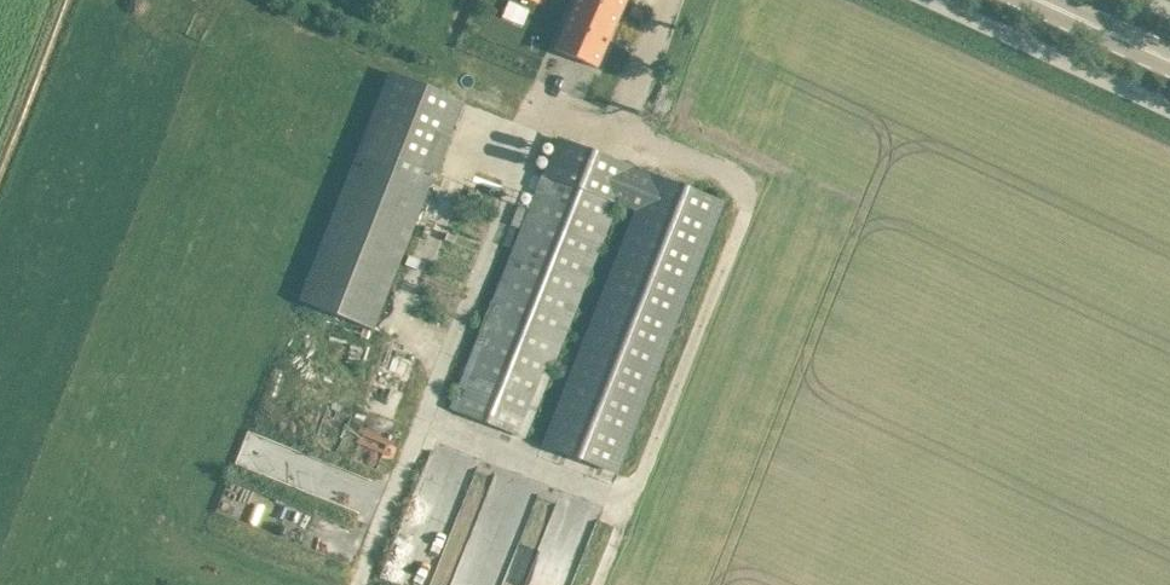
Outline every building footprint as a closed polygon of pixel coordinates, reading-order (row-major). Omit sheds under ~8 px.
[(555,49),(597,67),(626,0),(576,0),(555,49)] [(633,6),(630,12),(641,18),(644,11),(633,6)] [(480,30),(475,42),(492,49),(497,37),(480,30)] [(387,73),(298,301),(373,330),(463,103),(387,73)] [(556,136),(448,408),(524,438),(617,204),(634,211),(540,445),(617,475),(725,202),(647,171),(645,175),(632,169),(633,166),(556,136)]
